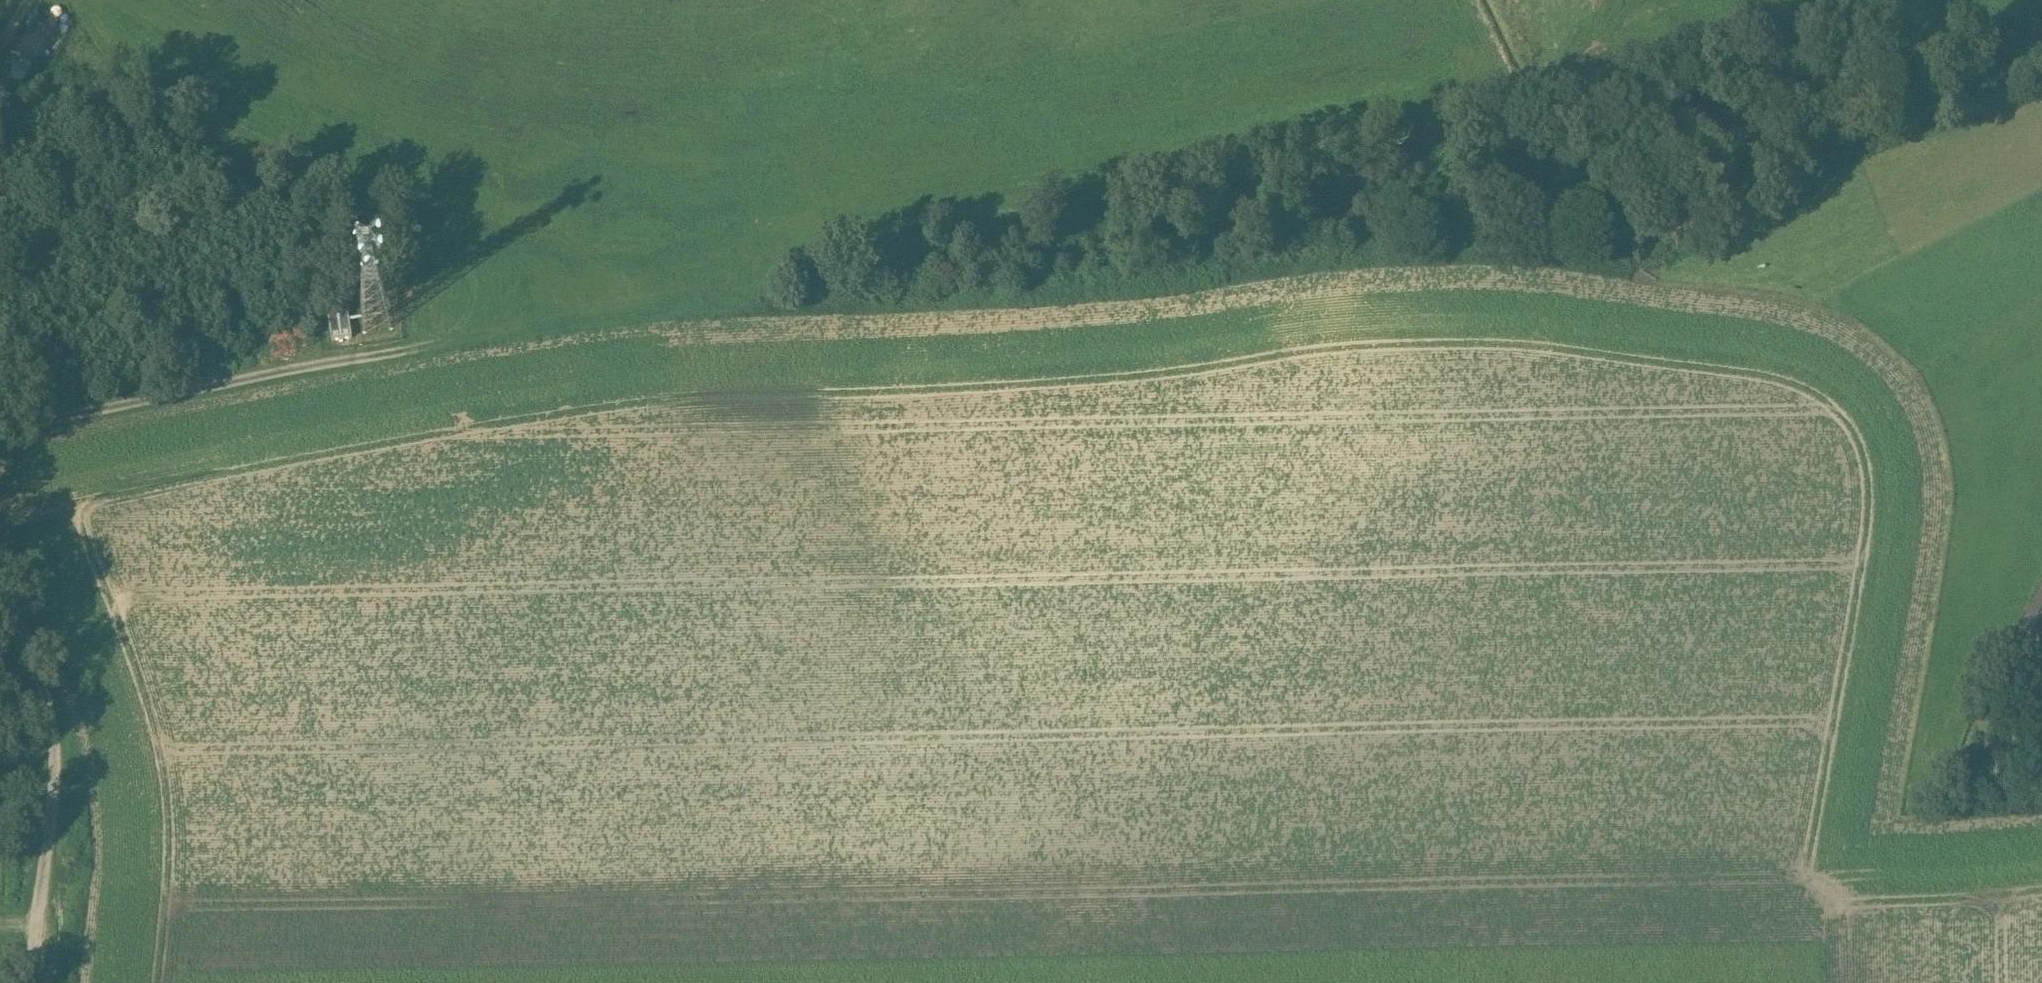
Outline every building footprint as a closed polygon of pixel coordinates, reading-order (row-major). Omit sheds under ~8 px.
[(22,84),(36,66),(17,52),(3,70),(22,84)] [(347,304),(327,306),(332,344),(352,341),(347,304)]
